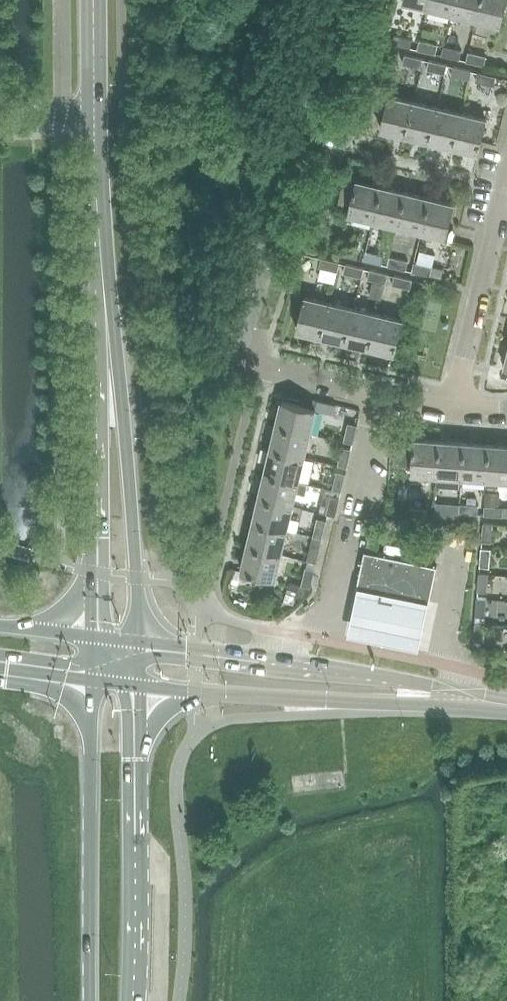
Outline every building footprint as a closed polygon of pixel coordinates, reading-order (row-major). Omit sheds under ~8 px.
[(452,14),(456,0),(430,0),(428,7),(452,14)] [(477,20),(482,0),(456,0),(452,14),(477,20)] [(477,20),(502,26),(506,5),(506,0),(482,0),(477,20)] [(393,43),(411,47),(413,38),(395,34),(393,43)] [(438,44),(420,40),(418,49),(436,53),(438,44)] [(462,50),(444,46),(442,55),(460,59),(462,50)] [(485,65),(487,56),(469,51),(467,60),(485,65)] [(406,54),(404,63),(421,67),(423,58),(406,54)] [(429,60),(427,69),(446,73),(448,64),(429,60)] [(470,79),(472,70),(454,66),(452,75),(470,79)] [(497,76),(479,72),(477,81),(495,85),(497,76)] [(381,128),(406,134),(414,101),(390,95),(381,128)] [(430,140),(438,107),(414,101),(406,134),(430,140)] [(430,140),(454,146),(462,113),(438,107),(430,140)] [(487,119),(462,113),(454,146),(478,152),(487,119)] [(381,186),(356,180),(356,183),(345,180),(339,203),(350,205),(348,214),(373,220),(381,186)] [(406,192),(381,186),(373,220),(398,226),(406,192)] [(398,226),(422,232),(430,198),(406,192),(398,226)] [(455,204),(430,198),(422,232),(447,237),(455,204)] [(340,253),(358,258),(360,249),(342,244),(340,253)] [(364,259),(382,263),(384,254),(367,250),(364,259)] [(389,265),(406,269),(409,260),(391,256),(389,265)] [(320,267),(338,271),(340,262),(322,258),(320,267)] [(431,275),(433,266),(415,261),(413,271),(431,275)] [(363,277),(365,268),(347,263),(345,272),(363,277)] [(387,282),(389,273),(371,269),(369,278),(387,282)] [(413,279),(395,275),(393,284),(411,288),(413,279)] [(297,330),(322,336),(330,302),(305,297),(297,330)] [(322,336),(346,342),(354,308),(330,302),(322,336)] [(379,314),(354,308),(346,342),(371,348),(379,314)] [(403,320),(379,314),(371,348),(395,354),(403,320)] [(283,400),(277,425),(311,433),(317,408),(283,400)] [(354,442),(358,424),(349,422),(345,440),(354,442)] [(311,433),(277,425),(272,449),(305,457),(311,433)] [(397,464),(414,465),(413,474),(438,476),(441,441),(417,439),(417,436),(399,432),(397,464)] [(466,443),(441,441),(438,476),(437,485),(463,487),(464,478),(466,443)] [(490,445),(466,443),(464,478),(487,479),(490,445)] [(506,481),(506,446),(490,445),(487,479),(506,481)] [(348,466),(352,449),(343,446),(339,464),(348,466)] [(300,482),(305,457),(272,449),(266,474),(300,482)] [(333,489),(342,491),(346,473),(337,471),(333,489)] [(294,506),(297,492),(306,494),(308,484),(300,482),(266,474),(260,498),(294,506)] [(309,508),(336,515),(340,497),(332,495),(329,506),(310,501),(309,508)] [(260,498),(254,522),(288,530),(294,506),(260,498)] [(479,514),(479,504),(461,503),(460,512),(479,514)] [(504,516),(504,506),(486,505),(485,514),(504,516)] [(429,509),(410,507),(410,517),(428,518),(429,509)] [(454,511),(436,509),(435,520),(453,521),(454,511)] [(314,535),(323,537),(327,519),(318,517),(314,535)] [(254,522),(248,547),(282,555),(288,530),(254,522)] [(492,541),(494,523),(484,522),(483,541),(492,541)] [(382,530),(380,530),(371,528),(367,547),(378,549),(380,538),(382,530)] [(308,559),(317,562),(321,544),(312,541),(308,559)] [(366,551),(358,589),(430,603),(438,565),(413,561),(416,548),(387,542),(386,542),(384,555),(366,551)] [(277,579),(282,555),(248,547),(243,571),(277,579)] [(490,566),(492,548),(482,547),(481,566),(490,566)] [(316,569),(306,567),(302,584),(311,587),(316,569)] [(490,573),(480,572),(479,591),(488,592),(490,573)] [(430,603),(358,589),(349,634),(420,649),(430,603)] [(488,598),(478,597),(477,615),(486,616),(488,598)] [(486,623),(477,622),(475,640),(484,641),(486,623)]
